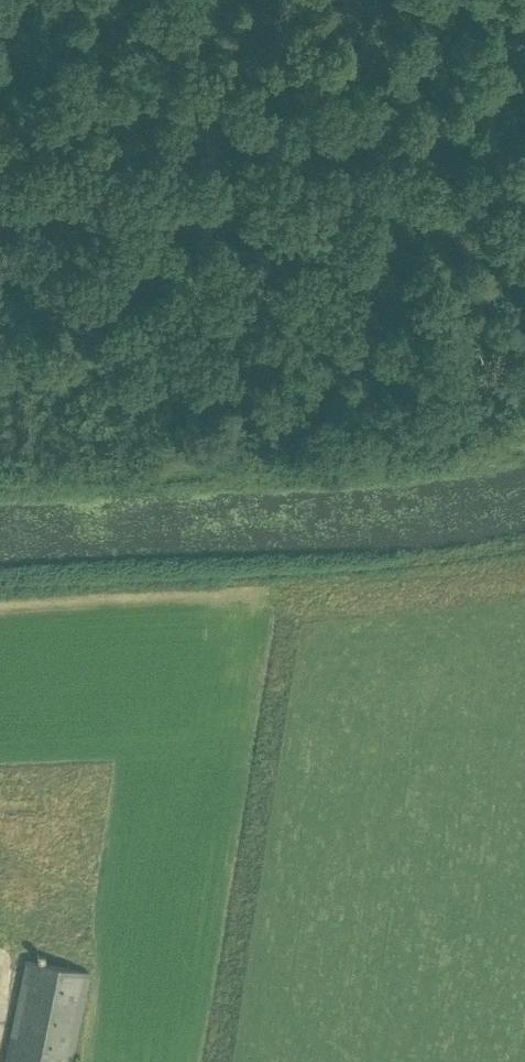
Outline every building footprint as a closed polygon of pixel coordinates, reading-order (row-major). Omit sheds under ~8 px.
[(91,973),(27,959),(4,1061),(72,1061),(91,973)]
